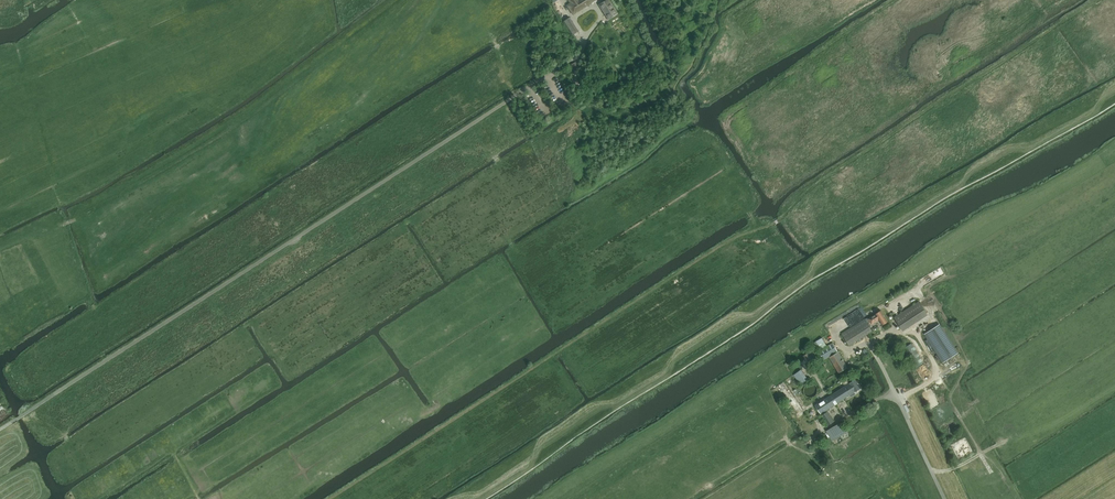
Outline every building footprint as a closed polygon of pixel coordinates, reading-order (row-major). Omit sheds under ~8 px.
[(570,3),(567,5),(573,15),(596,0),(568,0),(570,3)] [(599,5),(608,19),(617,14),(608,0),(606,0),(599,5)] [(569,17),(563,21),(572,35),(573,34),(578,31),(569,17)] [(569,66),(572,72),(579,68),(576,62),(569,66)] [(584,82),(576,87),(579,91),(586,87),(584,82)] [(894,318),(902,329),(927,313),(919,301),(894,318)] [(891,304),(887,307),(890,313),(895,309),(891,304)] [(883,325),(888,322),(881,311),(868,319),(872,324),(879,320),(883,325)] [(834,333),(847,324),(844,319),(830,328),(834,333)] [(849,346),(873,331),(865,319),(841,334),(849,346)] [(939,325),(925,334),(944,362),(958,353),(939,325)] [(819,350),(827,345),(822,338),(814,343),(819,350)] [(824,360),(838,351),(841,350),(835,341),(833,343),(819,352),(824,360)] [(905,347),(916,367),(924,363),(917,350),(915,346),(914,347),(912,343),(905,347)] [(809,366),(820,359),(814,349),(803,356),(809,366)] [(848,367),(838,352),(830,357),(839,373),(848,367)] [(809,380),(801,370),(793,375),(801,386),(809,380)] [(855,380),(840,390),(845,398),(849,396),(852,396),(854,395),(854,392),(861,388),(855,380)] [(817,390),(817,388),(817,386),(816,385),(816,384),(815,383),(814,382),(812,382),(811,381),(809,381),(808,382),(807,382),(805,383),(805,384),(804,385),(804,387),(803,388),(803,390),(804,391),(804,392),(805,393),(806,394),(807,395),(809,395),(810,396),(812,395),(813,395),(814,394),(815,393),(816,393),(817,391),(817,390)] [(821,414),(823,412),(827,410),(845,398),(840,390),(816,405),(821,414)] [(834,422),(827,410),(823,412),(824,414),(821,416),(828,426),(834,422)] [(845,425),(842,421),(826,431),(830,437),(831,439),(835,445),(851,436),(845,425)]
